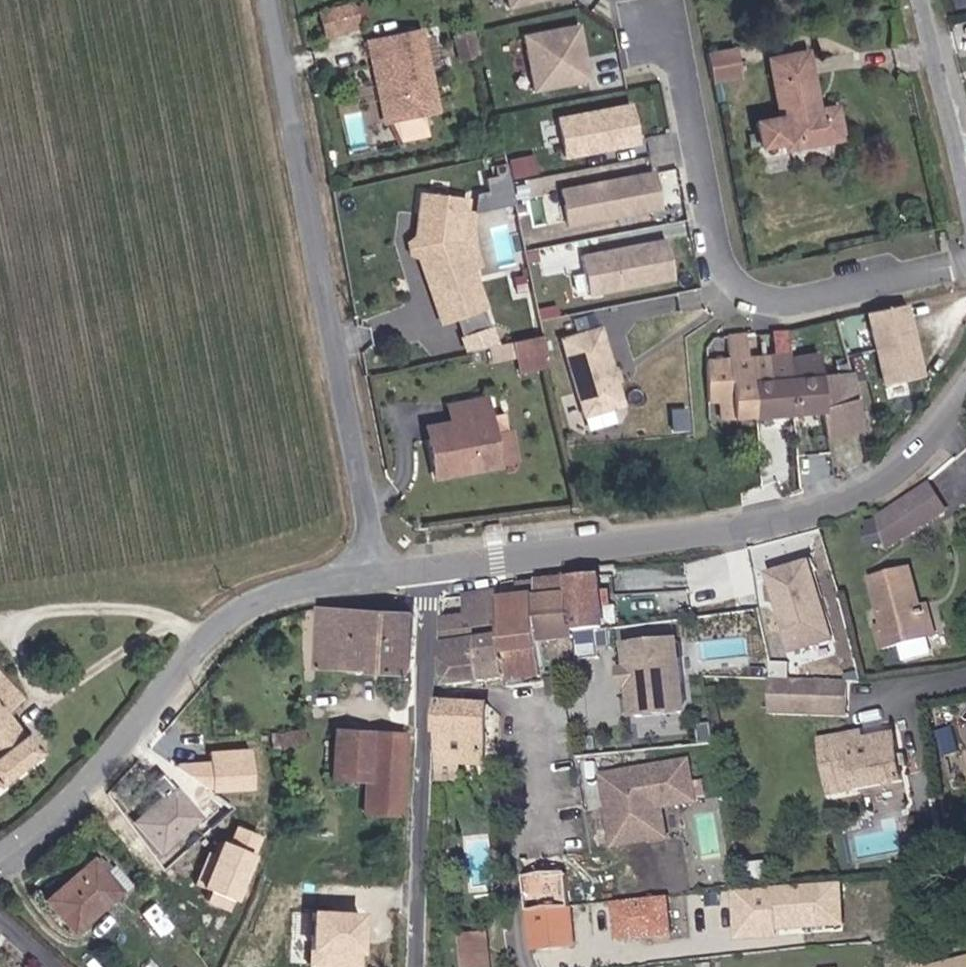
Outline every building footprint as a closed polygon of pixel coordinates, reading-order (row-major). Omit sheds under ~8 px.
[(367,0),(318,8),(323,33),(371,25),(367,0)] [(524,33),(535,90),(594,79),(584,23),(524,33)] [(428,28),(373,39),(386,123),(442,113),(428,28)] [(737,48),(711,53),(717,83),(744,79),(737,48)] [(816,48),(770,56),(781,115),(758,120),(767,157),(849,140),(839,104),(825,107),(816,48)] [(637,99),(558,115),(567,157),(645,142),(637,99)] [(658,168),(562,186),(570,227),(666,209),(658,168)] [(478,175),(480,207),(512,206),(511,174),(478,175)] [(472,199),(422,194),(414,246),(444,323),(498,309),(472,250),(472,199)] [(666,239),(580,255),(587,294),(673,278),(666,239)] [(911,302),(867,312),(875,348),(920,339),(911,302)] [(607,323),(561,335),(584,415),(628,402),(622,381),(626,380),(623,369),(619,370),(607,323)] [(754,377),(774,376),(772,353),(750,354),(747,332),(727,333),(730,354),(735,401),(737,418),(758,417),(754,377)] [(546,337),(516,342),(523,374),(553,367),(546,337)] [(920,339),(875,348),(884,382),(927,374),(920,339)] [(774,376),(754,377),(758,417),(794,415),(790,355),(789,351),(772,353),(774,376)] [(824,352),(790,355),(794,415),(828,412),(824,352)] [(735,401),(730,354),(708,356),(711,403),(735,401)] [(450,420),(427,424),(436,479),(523,461),(514,429),(501,432),(490,396),(448,404),(450,420)] [(935,481),(884,516),(891,551),(955,511),(935,481)] [(833,641),(807,561),(766,574),(791,654),(833,641)] [(921,570),(874,580),(889,624),(880,625),(887,653),(944,639),(937,610),(930,610),(921,570)] [(543,596),(508,599),(518,683),(552,678),(551,645),(580,645),(578,611),(586,609),(589,630),(618,629),(613,578),(543,582),(543,596)] [(469,615),(448,619),(453,688),(518,683),(508,599),(506,590),(468,596),(469,615)] [(421,610),(322,604),(321,668),(419,670),(421,610)] [(685,711),(675,637),(616,645),(625,718),(685,711)] [(44,751),(9,714),(27,697),(0,666),(0,784),(44,751)] [(845,680),(765,679),(765,712),(845,713),(845,680)] [(497,704),(447,699),(444,764),(493,767),(497,704)] [(410,730),(335,727),(334,777),(367,780),(364,811),(405,815),(410,730)] [(868,728),(822,734),(833,795),(912,783),(904,734),(870,737),(868,728)] [(689,758),(597,773),(609,849),(668,840),(663,808),(696,803),(689,758)] [(258,759),(214,759),(215,791),(257,790),(258,759)] [(206,813),(174,781),(133,819),(163,854),(206,813)] [(96,855),(46,897),(76,933),(125,889),(96,855)] [(571,856),(529,858),(537,946),(581,943),(571,856)] [(738,883),(737,928),(845,929),(846,884),(738,883)] [(484,930),(462,933),(466,966),(489,966),(484,930)]
